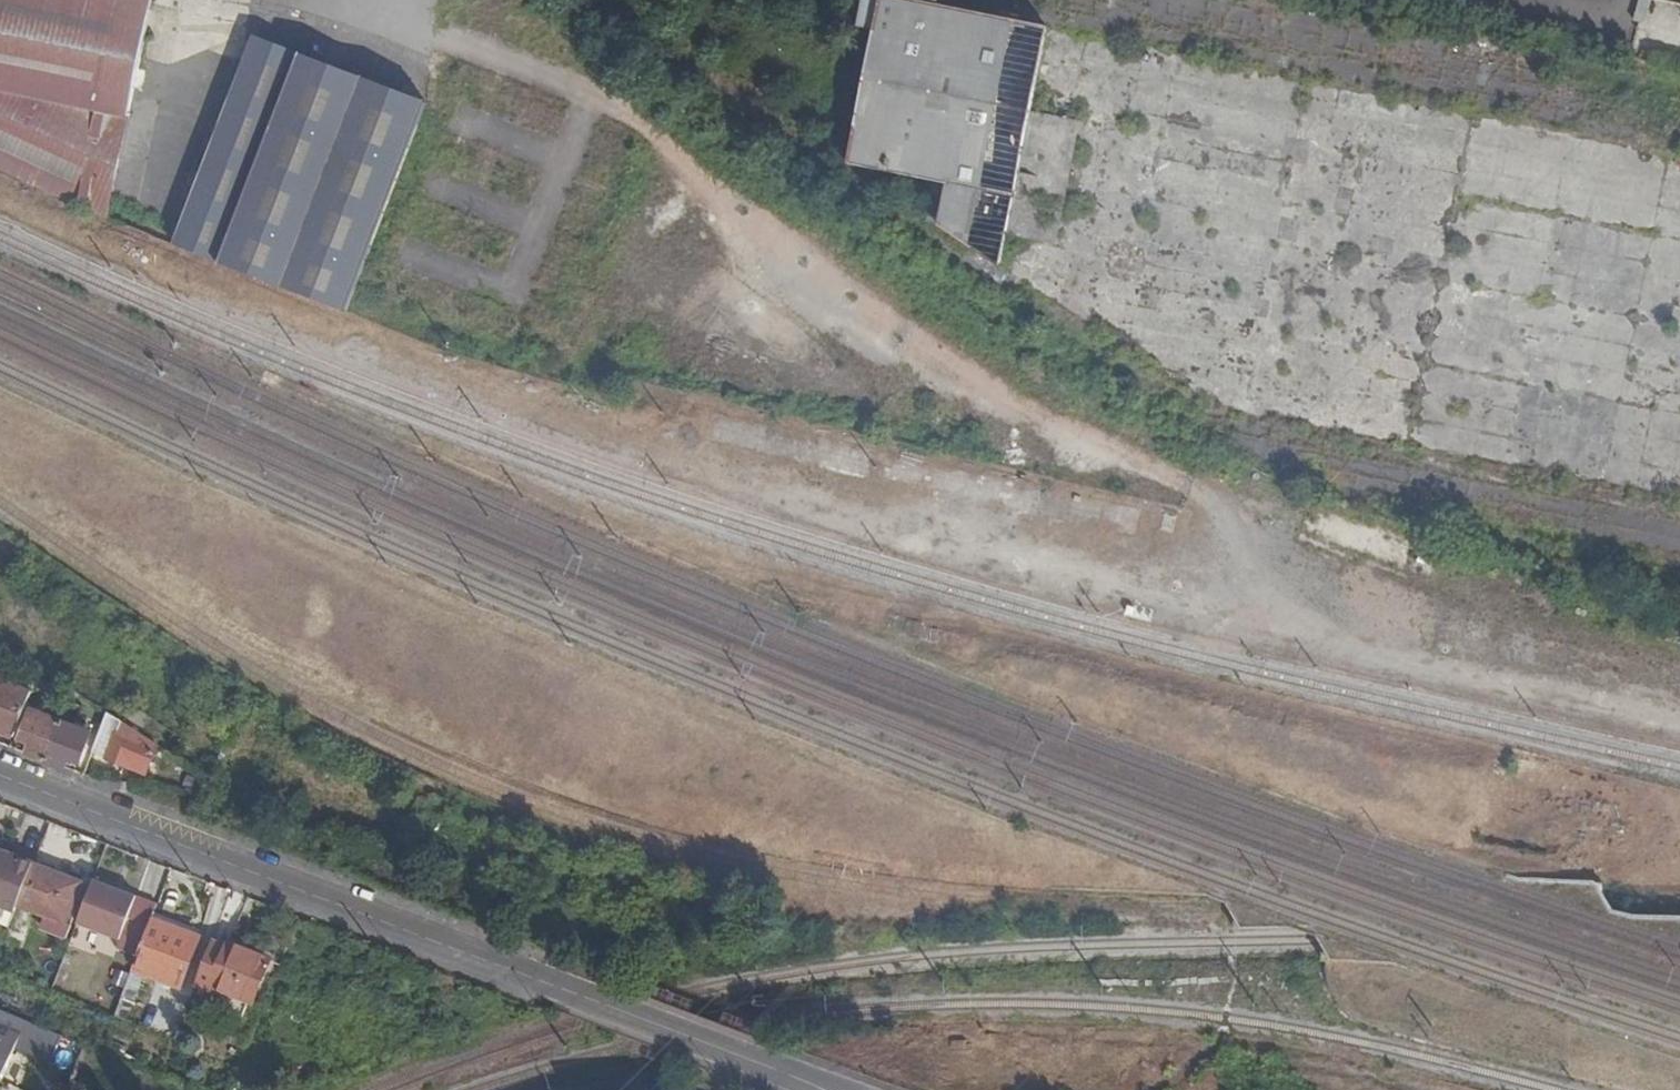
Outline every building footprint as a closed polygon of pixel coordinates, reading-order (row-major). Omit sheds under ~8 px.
[(109,219),(150,13),(153,0),(0,0),(0,167),(109,219)] [(860,165),(956,181),(953,199),(946,214),(943,231),(1013,263),(1024,239),(1060,245),(1069,193),(1072,185),(1083,122),(1071,116),(1043,112),(1057,30),(1027,16),(947,3),(948,0),(872,0),(868,27),(885,30),(870,120),(867,128),(860,165)] [(1639,20),(1652,23),(1657,0),(1644,0),(1639,20)] [(220,261),(301,54),(255,36),(174,243),(220,261)] [(301,54),(220,261),(219,263),(345,312),(426,103),(301,54)] [(17,738),(34,693),(0,680),(0,732),(17,738)] [(49,764),(64,722),(33,711),(22,741),(32,745),(28,756),(49,764)] [(109,759),(161,779),(170,758),(130,742),(135,731),(109,714),(94,754),(109,759)] [(49,764),(67,772),(71,760),(82,764),(94,734),(64,722),(49,764)] [(18,752),(28,756),(32,745),(22,741),(18,752)] [(34,865),(18,859),(17,863),(0,856),(0,907),(15,914),(18,907),(34,865)] [(84,884),(34,865),(18,907),(48,919),(68,926),(84,884)] [(80,925),(139,950),(159,902),(101,877),(80,925)] [(48,919),(43,932),(67,941),(72,928),(68,926),(48,919)] [(200,939),(152,920),(133,970),(144,975),(181,989),(200,939)] [(227,952),(211,945),(198,980),(253,1002),(270,961),(229,945),(227,952)] [(120,1004),(133,970),(101,958),(89,992),(120,1004)] [(144,975),(133,970),(120,1004),(115,1018),(126,1023),(144,975)] [(15,1050),(50,1065),(62,1034),(0,1009),(0,1085),(15,1050)]
